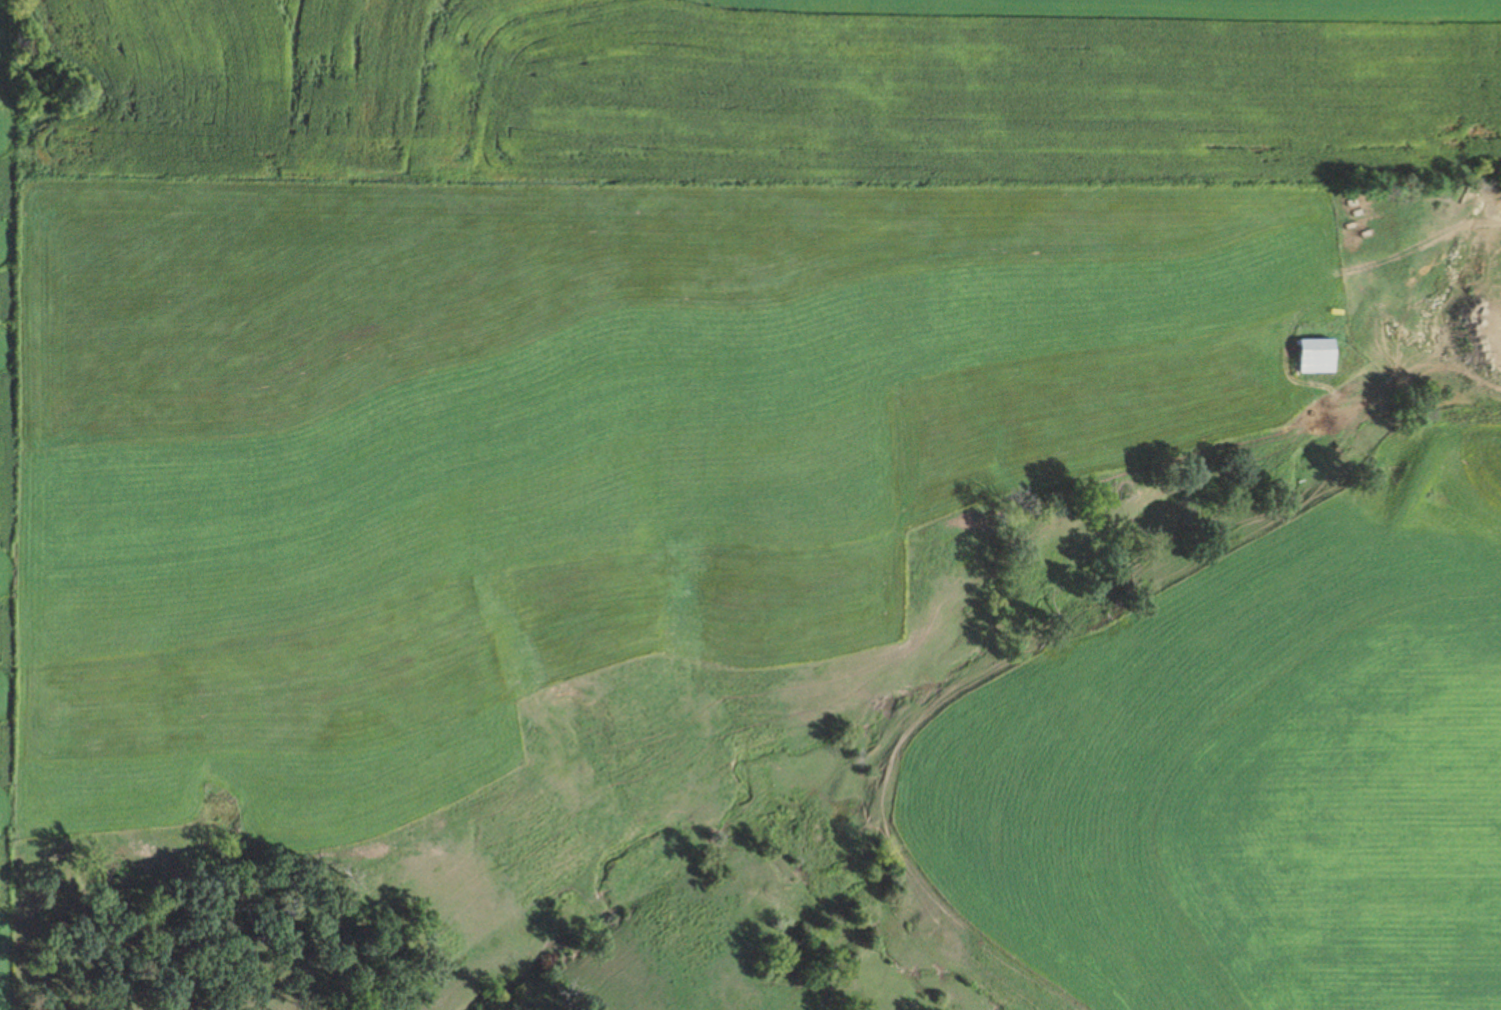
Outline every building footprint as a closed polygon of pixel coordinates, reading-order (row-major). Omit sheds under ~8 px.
[(1328,339),(1290,340),(1290,374),(1328,373),(1328,339)]
